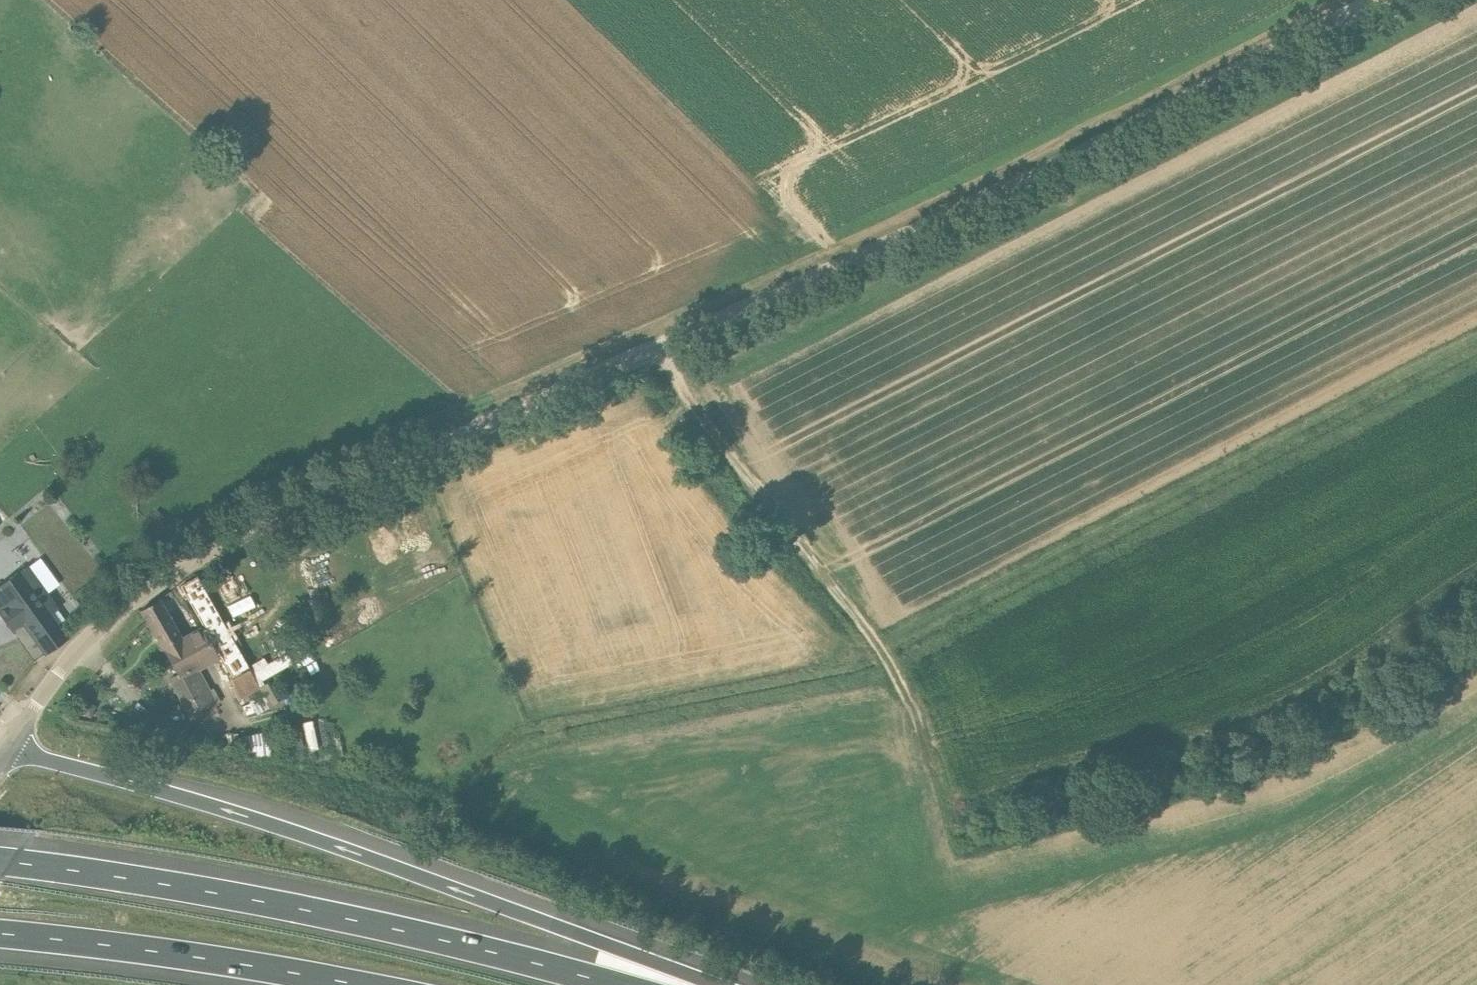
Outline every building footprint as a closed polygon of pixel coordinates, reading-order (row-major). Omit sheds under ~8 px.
[(25,567),(0,586),(0,612),(1,613),(0,614),(0,615),(12,631),(26,622),(49,654),(68,639),(50,615),(57,610),(25,567)] [(158,599),(141,609),(178,676),(171,680),(192,717),(216,704),(195,668),(219,655),(235,684),(231,686),(238,699),(259,687),(197,575),(180,586),(204,627),(182,640),(158,599)] [(96,705),(84,700),(77,712),(90,718),(96,705)] [(248,732),(250,754),(273,752),(271,731),(248,732)]
